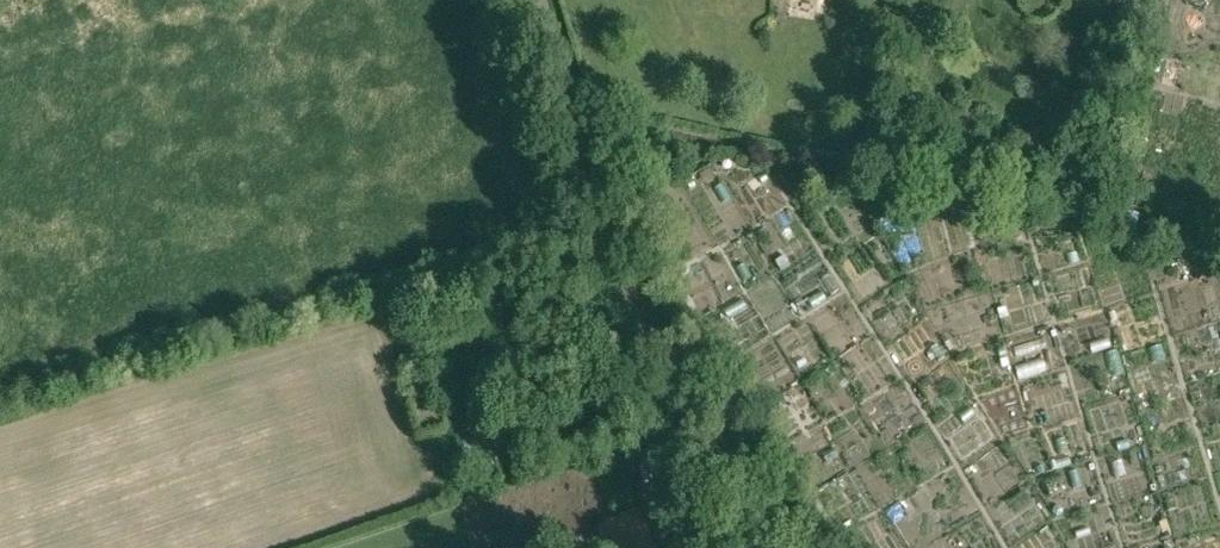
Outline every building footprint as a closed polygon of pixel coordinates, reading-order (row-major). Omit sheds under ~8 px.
[(639,508),(605,522),(615,547),(656,547),(639,508)]
